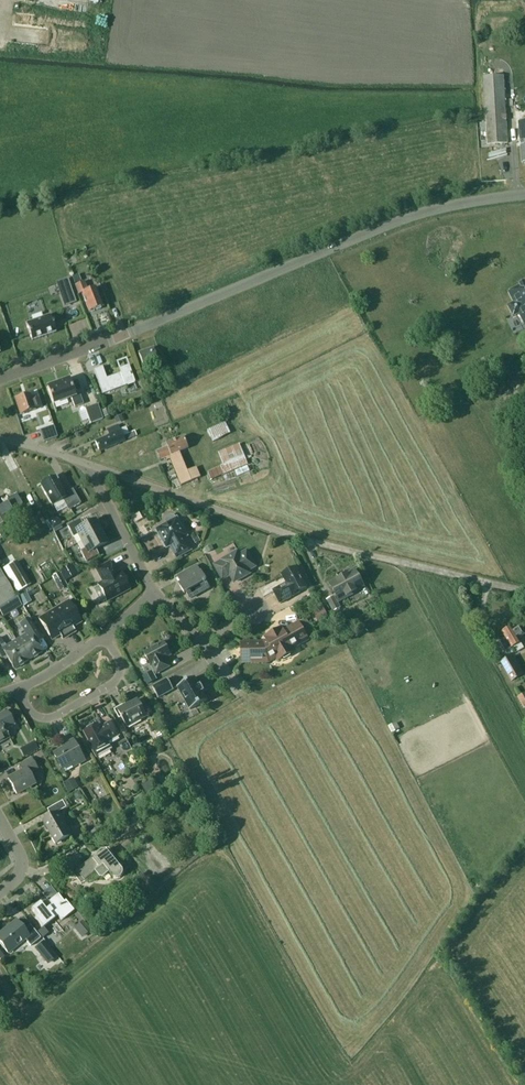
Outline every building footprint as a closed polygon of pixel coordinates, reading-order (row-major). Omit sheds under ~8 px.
[(504,76),(483,78),(488,145),(508,143),(504,76)] [(67,279),(56,283),(64,306),(75,302),(67,279)] [(84,283),(75,286),(78,295),(82,293),(89,312),(95,310),(96,311),(100,309),(100,308),(102,307),(95,287),(87,291),(84,283)] [(508,293),(513,304),(507,306),(512,317),(518,314),(523,325),(524,324),(524,285),(508,293)] [(56,329),(50,312),(26,320),(32,336),(56,329)] [(153,348),(138,354),(143,366),(157,361),(153,348)] [(102,394),(134,383),(131,375),(132,375),(131,373),(130,373),(128,366),(119,369),(121,375),(106,380),(101,367),(93,370),(102,394)] [(71,398),(74,408),(83,404),(79,394),(74,396),(68,379),(47,387),(53,404),(71,398)] [(34,410),(33,406),(38,405),(36,398),(30,399),(28,394),(15,399),(20,415),(34,410)] [(99,409),(86,413),(90,424),(103,419),(99,409)] [(101,412),(104,418),(111,415),(109,409),(101,412)] [(114,418),(116,424),(124,421),(121,415),(114,418)] [(208,430),(213,442),(237,431),(231,419),(208,430)] [(134,431),(122,436),(118,425),(107,430),(109,436),(95,442),(99,452),(118,444),(118,443),(124,441),(124,440),(128,438),(128,439),(136,436),(134,431)] [(53,426),(39,430),(43,442),(57,437),(53,426)] [(196,467),(187,471),(179,452),(189,448),(184,436),(166,444),(168,447),(158,452),(161,460),(169,457),(181,486),(191,482),(197,479),(201,478),(196,467)] [(239,444),(218,453),(223,466),(208,473),(211,480),(248,464),(255,461),(253,454),(245,457),(239,444)] [(81,503),(72,489),(64,493),(55,477),(41,485),(53,505),(62,499),(68,511),(81,503)] [(9,520),(6,516),(12,512),(12,511),(22,505),(16,495),(2,504),(4,506),(1,508),(0,505),(0,526),(9,520)] [(177,518),(176,518),(175,516),(171,515),(167,517),(166,521),(167,524),(156,530),(166,549),(170,547),(177,559),(191,550),(185,538),(188,537),(177,518)] [(53,530),(62,524),(59,519),(53,517),(48,520),(53,530)] [(101,531),(95,519),(83,526),(80,520),(67,527),(73,537),(78,535),(82,542),(101,531)] [(95,549),(107,543),(101,531),(82,542),(85,548),(80,551),(86,562),(98,555),(95,549)] [(203,548),(207,556),(215,552),(210,544),(203,548)] [(240,554),(238,551),(225,558),(225,559),(213,565),(222,581),(230,576),(229,574),(232,573),(238,582),(251,574),(249,571),(256,567),(247,550),(240,554)] [(96,570),(103,582),(98,585),(107,601),(129,589),(120,573),(116,575),(109,563),(96,570)] [(71,566),(60,574),(65,582),(76,575),(71,566)] [(184,594),(186,593),(190,599),(209,588),(206,582),(207,581),(201,572),(200,572),(197,566),(177,577),(181,583),(179,584),(184,594)] [(288,568),(287,570),(288,572),(282,576),(287,584),(273,592),(280,604),(294,596),(293,595),(307,587),(296,568),(294,569),(293,567),(290,567),(288,568)] [(6,576),(17,593),(29,585),(19,568),(6,576)] [(329,584),(339,603),(366,588),(355,569),(345,574),(344,572),(337,576),(338,578),(329,584)] [(16,596),(0,571),(0,606),(16,596)] [(52,578),(59,591),(67,586),(59,573),(52,578)] [(271,584),(260,590),(263,595),(274,589),(271,584)] [(18,598),(23,607),(31,602),(26,593),(18,598)] [(327,600),(333,612),(341,608),(334,596),(327,600)] [(69,636),(75,632),(73,627),(81,622),(68,601),(53,610),(69,636)] [(313,613),(318,623),(329,617),(323,607),(313,613)] [(60,635),(62,640),(69,636),(53,610),(38,619),(51,640),(60,635)] [(20,625),(26,634),(16,641),(28,661),(42,652),(33,638),(38,635),(29,620),(20,625)] [(283,633),(280,629),(273,633),(286,656),(293,652),(291,648),(308,639),(299,624),(283,633)] [(511,648),(519,643),(517,639),(524,635),(519,626),(512,630),(510,628),(501,633),(505,640),(500,643),(506,654),(512,650),(511,648)] [(273,633),(266,637),(268,641),(263,644),(241,644),(242,662),(268,661),(277,656),(279,660),(286,656),(273,633)] [(5,647),(0,638),(0,657),(0,658),(5,655),(14,669),(28,661),(16,641),(5,647)] [(144,653),(151,666),(152,665),(157,674),(169,667),(164,658),(171,655),(164,642),(144,653)] [(500,663),(511,682),(524,675),(513,655),(500,663)] [(143,677),(147,684),(155,680),(151,673),(143,677)] [(204,691),(201,685),(199,686),(194,677),(177,687),(190,710),(207,701),(202,692),(204,691)] [(152,688),(158,698),(174,690),(168,679),(152,688)] [(118,711),(127,728),(147,717),(137,700),(118,711)] [(6,710),(0,714),(0,743),(9,738),(4,730),(14,725),(6,710)] [(71,715),(62,716),(63,727),(72,726),(71,715)] [(104,727),(104,728),(101,729),(98,725),(84,733),(88,741),(87,742),(94,753),(109,744),(108,743),(119,736),(108,716),(111,722),(104,727)] [(74,741),(63,747),(64,749),(54,755),(63,770),(77,762),(78,765),(85,761),(74,741)] [(127,742),(120,745),(125,755),(132,752),(127,742)] [(21,750),(24,755),(37,748),(34,743),(21,750)] [(35,784),(29,774),(37,769),(31,758),(19,765),(22,771),(7,779),(16,795),(35,784)] [(63,783),(69,793),(79,787),(74,778),(63,783)] [(81,792),(73,796),(77,804),(85,800),(81,792)] [(71,836),(58,813),(67,808),(63,801),(48,810),(51,816),(44,820),(57,844),(71,836)] [(108,834),(112,839),(120,834),(116,829),(108,834)] [(123,870),(106,850),(94,860),(93,859),(77,872),(85,881),(96,872),(100,878),(103,878),(110,873),(113,878),(116,879),(118,879),(120,878),(122,877),(123,875),(123,873),(123,870)] [(65,900),(64,901),(58,895),(43,907),(40,902),(31,909),(37,917),(35,918),(43,928),(57,916),(61,921),(74,910),(65,900)] [(74,915),(81,923),(85,919),(78,911),(74,915)] [(30,926),(24,931),(15,920),(15,921),(16,922),(4,931),(3,930),(0,933),(0,941),(7,949),(12,950),(25,940),(30,946),(41,938),(29,923),(28,924),(30,926)] [(39,934),(46,942),(51,938),(44,929),(39,934)] [(34,947),(47,963),(56,956),(43,940),(34,947)]
